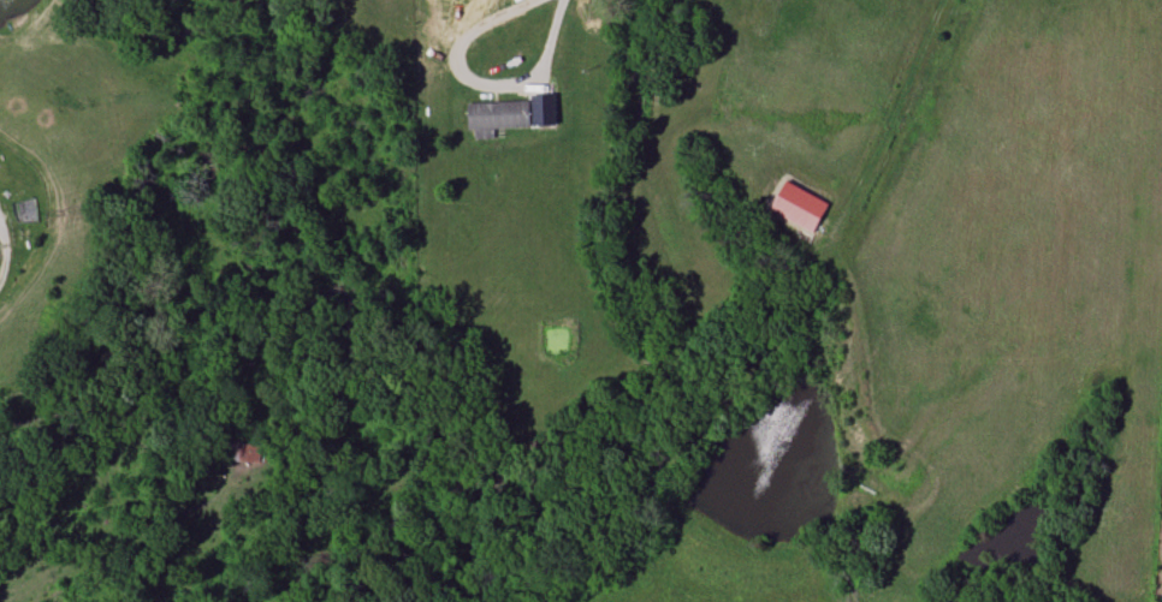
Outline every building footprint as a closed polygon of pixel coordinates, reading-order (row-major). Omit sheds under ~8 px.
[(529,129),(529,102),(468,102),(468,139),(492,139),(492,129),(529,129)] [(829,202),(785,182),(771,213),(814,233),(829,202)]
